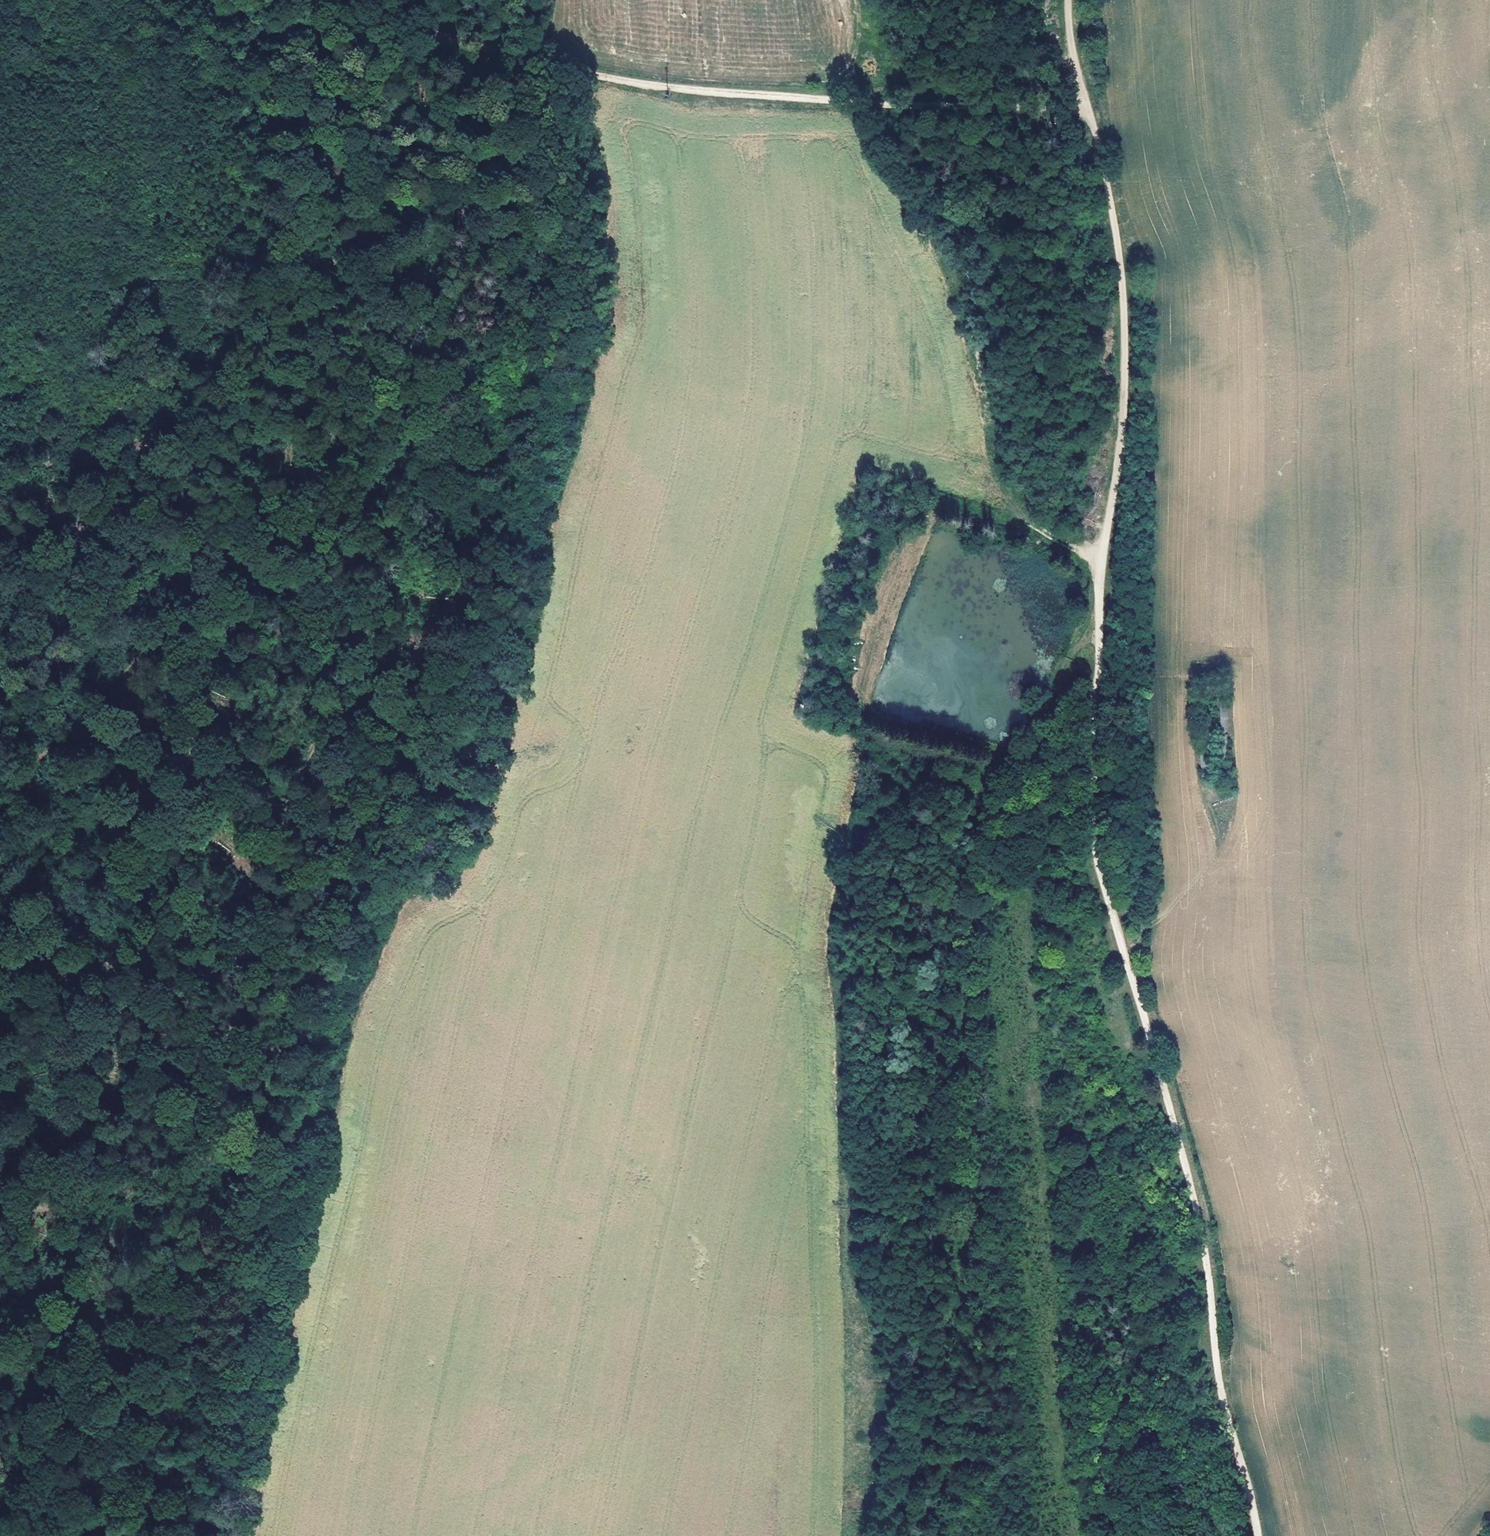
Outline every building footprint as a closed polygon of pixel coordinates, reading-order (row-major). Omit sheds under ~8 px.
[(1015,766),(1009,764),(1004,774),(1010,777),(1015,766)]
